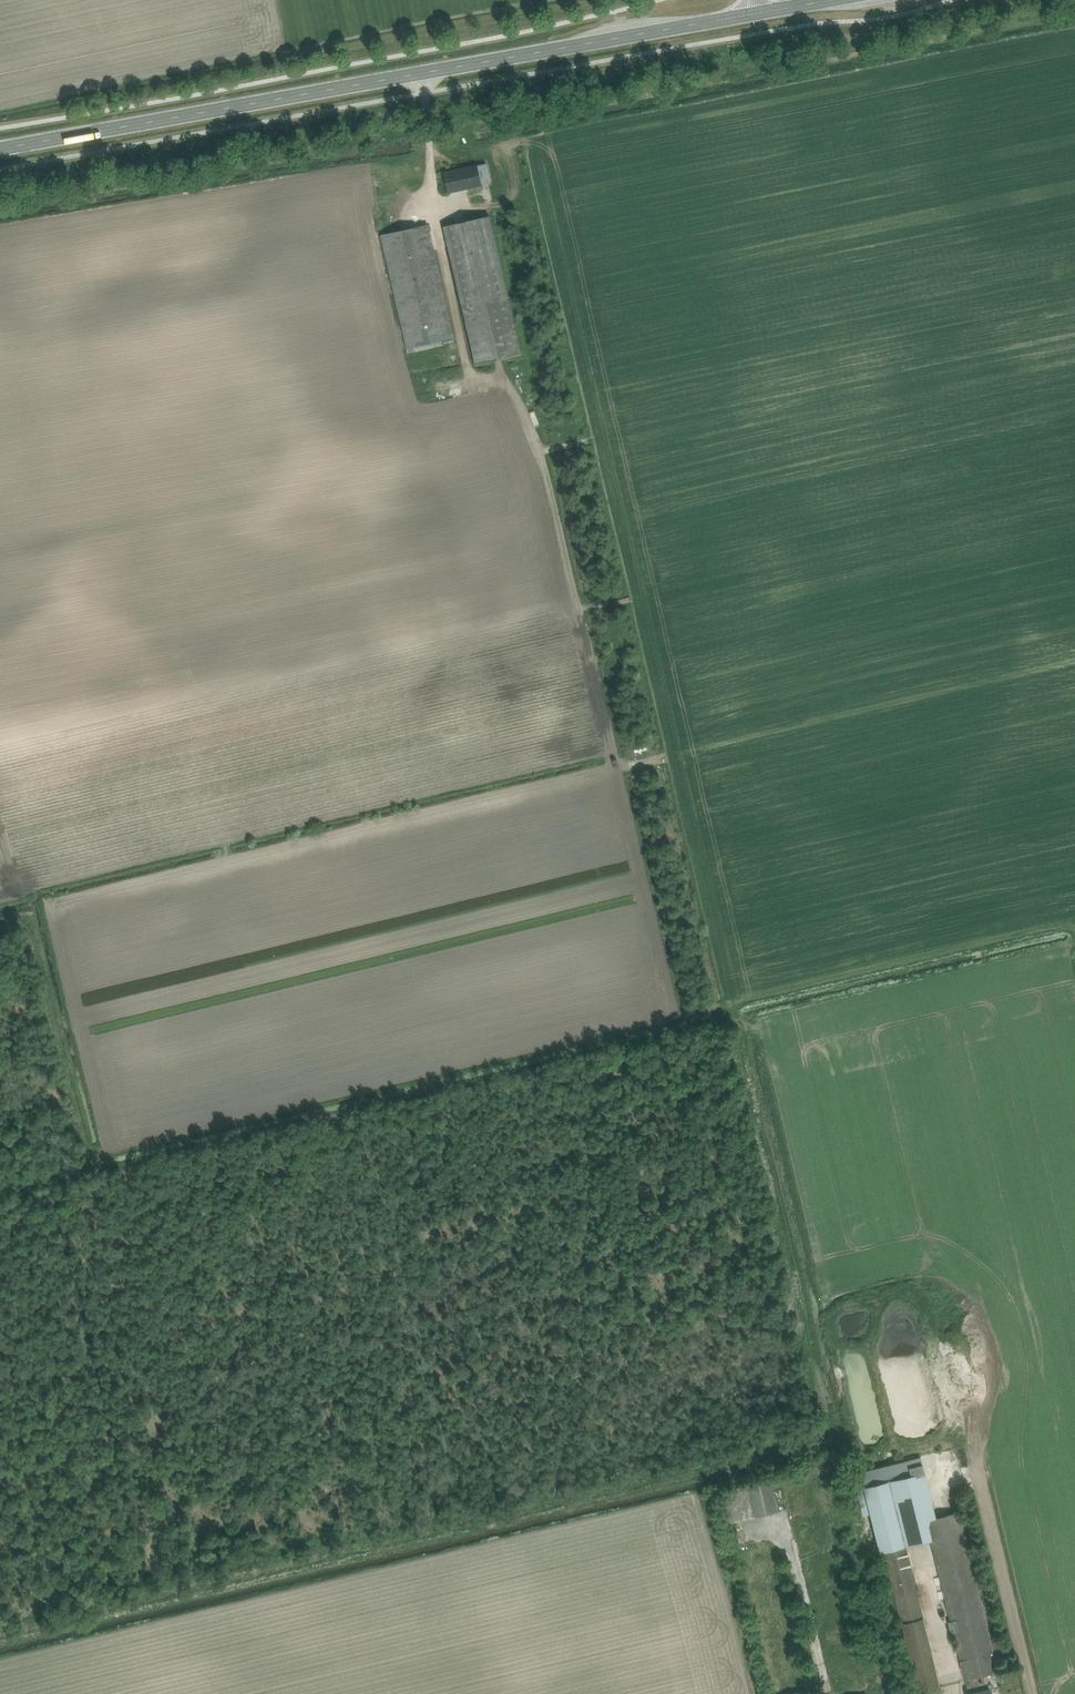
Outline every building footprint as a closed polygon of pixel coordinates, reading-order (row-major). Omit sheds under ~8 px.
[(482,183),(480,176),(478,165),(443,173),(446,184),(448,191),(482,183)] [(490,216),(443,227),(475,365),(522,354),(490,216)] [(429,224),(380,235),(408,353),(443,345),(443,344),(455,341),(429,224)] [(884,1551),(895,1596),(917,1591),(906,1545),(900,1524),(892,1491),(923,1484),(928,1482),(921,1456),(915,1458),(902,1461),(861,1471),(854,1473),(853,1473),(863,1516),(864,1515),(870,1514),(880,1552),(884,1551)] [(748,1485),(755,1517),(778,1512),(771,1479),(748,1485)] [(926,1518),(967,1686),(988,1681),(986,1674),(998,1672),(959,1510),(926,1518)] [(918,1691),(940,1686),(923,1618),(901,1623),(918,1691)] [(990,1688),(994,1687),(993,1684),(989,1685),(988,1681),(967,1686),(969,1693),(992,1693),(990,1688)]
